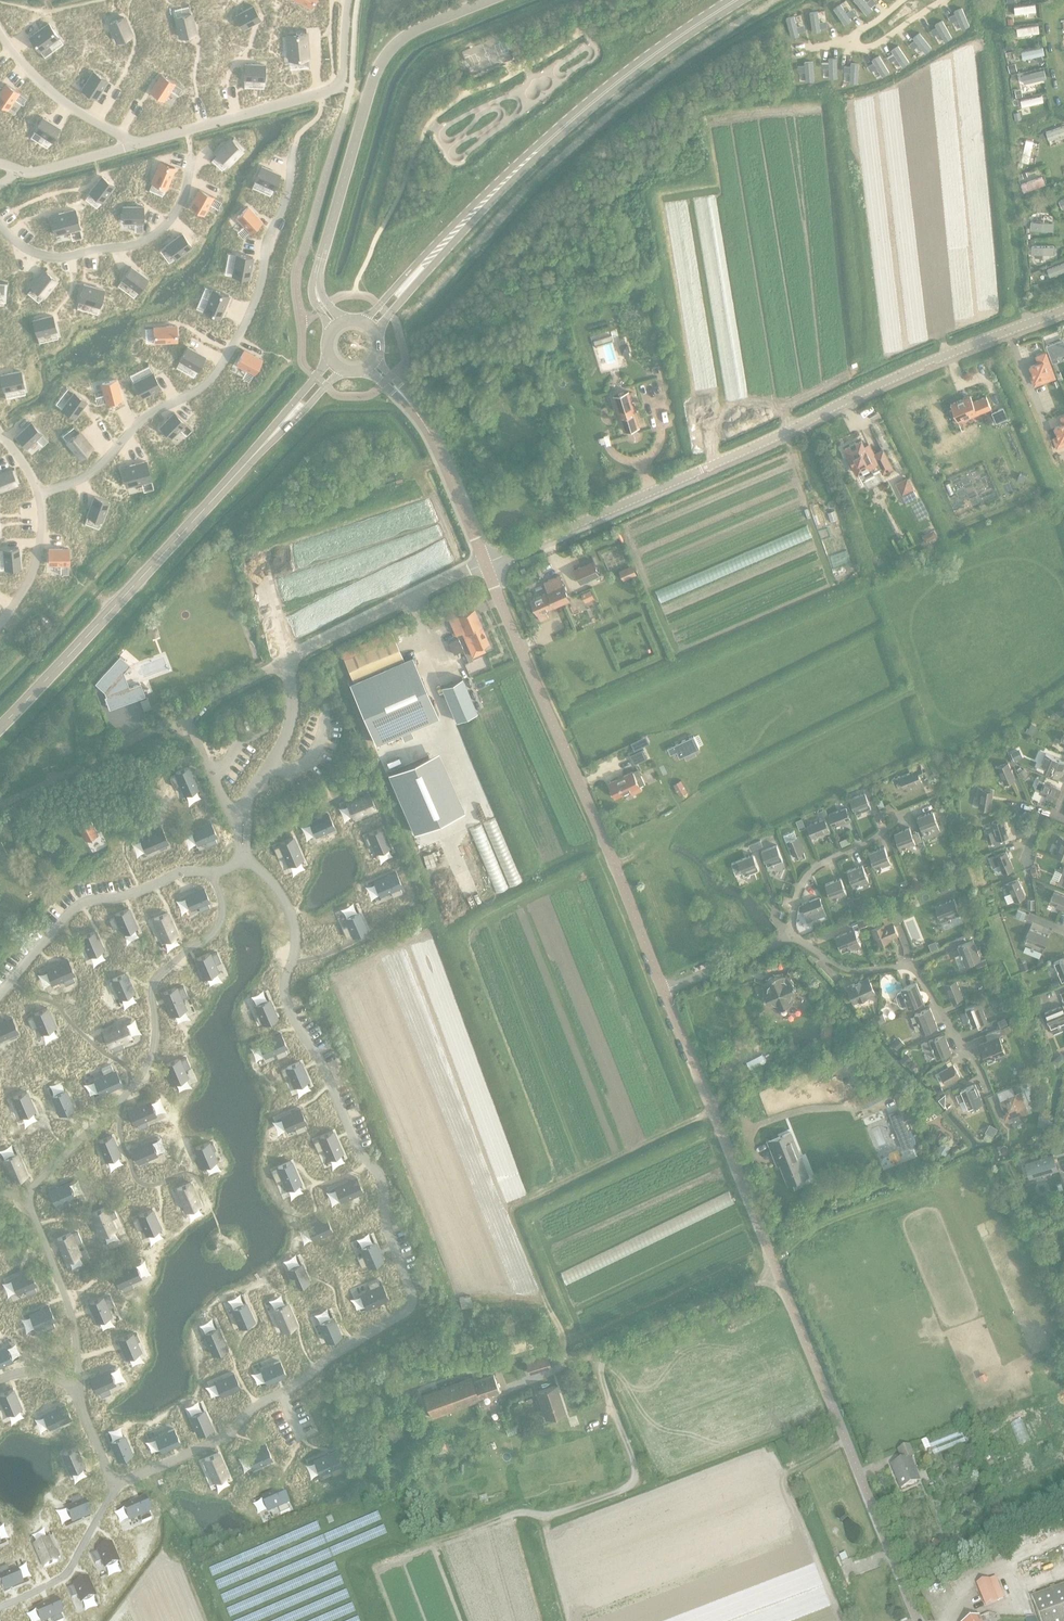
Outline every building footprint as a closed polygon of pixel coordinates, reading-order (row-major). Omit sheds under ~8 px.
[(865,13),(872,7),(866,0),(854,0),(865,13)] [(831,6),(843,23),(851,18),(839,1),(831,6)] [(1034,3),(1013,6),(1014,14),(1035,11),(1034,3)] [(952,8),(961,28),(970,25),(961,4),(952,8)] [(253,6),(236,15),(242,28),(260,19),(253,6)] [(807,10),(810,31),(820,30),(818,9),(807,10)] [(190,14),(176,17),(181,36),(195,33),(190,14)] [(782,17),(789,37),(800,34),(793,14),(782,17)] [(934,21),(944,40),(952,36),(942,16),(934,21)] [(123,17),(110,22),(118,41),(131,35),(123,17)] [(48,23),(29,37),(39,50),(58,37),(48,23)] [(1037,24),(1016,27),(1017,35),(1039,32),(1037,24)] [(911,35),(924,52),(931,46),(919,29),(911,35)] [(306,32),(289,34),(292,59),(308,58),(306,32)] [(1007,42),(1005,42),(1007,49),(1015,48),(1013,40),(1007,42)] [(889,47),(902,66),(909,61),(897,42),(889,47)] [(1042,46),(1020,51),(1022,58),(1035,55),(1036,60),(1042,59),(1041,54),(1043,53),(1042,46)] [(870,57),(881,76),(889,71),(878,52),(870,57)] [(827,56),(828,77),(837,76),(836,56),(827,56)] [(803,59),(804,81),(814,80),(813,58),(803,59)] [(850,60),(848,82),(858,83),(860,61),(850,60)] [(245,64),(244,78),(264,79),(265,64),(245,64)] [(1037,70),(1017,75),(1018,82),(1026,80),(1027,83),(1031,82),(1031,79),(1039,77),(1037,70)] [(93,72),(82,89),(95,98),(107,80),(93,72)] [(174,82),(161,74),(151,92),(163,99),(174,82)] [(7,108),(18,92),(6,84),(0,92),(0,104),(7,108)] [(1043,101),(1041,94),(1018,100),(1019,106),(1043,101)] [(59,128),(43,117),(34,129),(51,140),(59,128)] [(1047,139),(1063,133),(1063,126),(1063,125),(1053,129),(1052,127),(1049,129),(1049,130),(1045,131),(1047,139)] [(231,139),(217,153),(227,164),(241,150),(231,139)] [(1033,141),(1026,140),(1022,160),(1028,161),(1033,141)] [(161,161),(152,182),(165,188),(174,167),(161,161)] [(261,166),(255,179),(273,188),(279,174),(261,166)] [(102,176),(90,192),(101,201),(114,185),(102,176)] [(1026,190),(1044,183),(1041,176),(1030,180),(1029,178),(1025,179),(1026,182),(1023,183),(1026,190)] [(199,189),(190,206),(204,213),(212,195),(199,189)] [(143,206),(123,207),(123,221),(143,221),(143,206)] [(248,206),(237,216),(250,231),(261,221),(248,206)] [(75,209),(50,216),(55,235),(80,228),(75,209)] [(1030,220),(1030,229),(1053,230),(1053,222),(1040,221),(1040,218),(1035,218),(1035,221),(1030,220)] [(182,233),(166,245),(175,257),(191,245),(184,236),(182,233)] [(1041,253),(1054,253),(1054,245),(1031,245),(1031,253),(1034,253),(1034,256),(1041,256),(1041,253)] [(237,254),(233,275),(249,278),(253,257),(237,254)] [(1046,268),(1049,276),(1063,270),(1063,261),(1046,268)] [(131,266),(122,278),(138,290),(147,278),(131,266)] [(46,269),(32,286),(45,297),(59,279),(46,269)] [(84,283),(79,300),(100,306),(105,289),(84,283)] [(213,289),(204,311),(219,317),(229,295),(213,289)] [(51,315),(33,320),(36,332),(37,335),(55,330),(51,315)] [(176,325),(154,327),(154,342),(177,340),(176,325)] [(622,344),(620,345),(622,353),(624,353),(626,357),(631,356),(630,351),(631,351),(629,342),(627,343),(626,338),(620,340),(622,344)] [(1046,346),(1052,363),(1058,361),(1056,357),(1063,354),(1063,339),(1046,346)] [(187,346),(180,359),(197,369),(204,356),(187,346)] [(244,350),(237,363),(254,373),(261,360),(244,350)] [(1036,356),(1038,362),(1030,366),(1033,374),(1030,375),(1034,385),(1054,377),(1045,352),(1036,356)] [(20,371),(1,375),(4,390),(23,385),(20,371)] [(153,372),(134,382),(141,397),(160,387),(153,372)] [(118,378),(101,382),(106,402),(123,397),(118,378)] [(74,391),(62,408),(76,418),(82,409),(88,401),(74,391)] [(624,430),(639,426),(629,391),(614,395),(624,430)] [(950,403),(957,421),(963,419),(963,420),(991,408),(985,395),(972,401),(969,395),(950,403)] [(992,412),(996,422),(1007,418),(1003,407),(992,412)] [(174,412),(160,426),(171,437),(185,423),(174,412)] [(1053,437),(1057,447),(1063,444),(1063,415),(1061,417),(1063,423),(1054,427),(1058,436),(1053,437)] [(31,422),(17,436),(27,447),(41,433),(31,422)] [(79,431),(65,443),(80,460),(93,448),(79,431)] [(850,445),(845,448),(849,456),(847,457),(851,467),(854,465),(857,473),(858,473),(861,471),(862,473),(864,478),(874,473),(873,471),(880,467),(883,472),(892,468),(883,450),(874,454),(869,443),(864,446),(861,440),(856,442),(855,441),(849,444),(850,445)] [(145,461),(121,468),(127,487),(151,480),(145,461)] [(934,463),(931,468),(937,472),(941,467),(934,463)] [(0,473),(0,489),(16,483),(11,469),(0,473)] [(1020,473),(1017,479),(1023,481),(1026,475),(1020,473)] [(907,478),(897,484),(902,494),(906,502),(917,497),(913,489),(907,478)] [(95,496),(87,515),(103,521),(110,502),(95,496)] [(834,510),(828,512),(831,521),(837,518),(834,510)] [(934,528),(929,531),(933,537),(938,535),(934,528)] [(905,536),(898,540),(901,546),(908,543),(905,536)] [(18,547),(3,549),(5,569),(20,567),(18,547)] [(69,549),(49,549),(49,563),(69,563),(69,549)] [(574,568),(580,583),(600,574),(594,560),(574,568)] [(619,570),(623,580),(637,574),(633,564),(619,570)] [(533,567),(537,577),(543,574),(538,565),(533,567)] [(548,591),(531,599),(537,613),(540,620),(548,616),(545,609),(571,598),(560,574),(544,581),(548,591)] [(591,588),(582,592),(585,601),(595,597),(591,588)] [(474,607),(448,618),(455,635),(462,632),(473,656),(485,651),(482,645),(488,642),(474,607)] [(427,620),(430,626),(440,622),(439,619),(438,615),(427,620)] [(147,627),(151,638),(159,635),(155,624),(147,627)] [(393,636),(343,658),(352,680),(403,658),(393,636)] [(449,642),(453,653),(462,650),(458,639),(449,642)] [(376,743),(399,733),(403,742),(414,737),(410,728),(439,715),(411,654),(349,682),(376,743)] [(119,657),(96,683),(105,691),(106,696),(104,697),(109,708),(144,695),(139,683),(129,687),(123,672),(129,665),(119,657)] [(463,676),(441,686),(456,721),(478,712),(463,676)] [(147,698),(140,700),(142,705),(144,711),(151,708),(149,703),(147,698)] [(694,735),(668,747),(671,754),(677,751),(680,757),(700,748),(694,735)] [(630,754),(635,763),(648,757),(644,748),(630,754)] [(1018,748),(1010,752),(1013,759),(1022,755),(1018,748)] [(1045,753),(1040,764),(1045,766),(1043,770),(1058,776),(1063,763),(1063,761),(1045,753)] [(428,755),(388,772),(414,832),(454,815),(428,755)] [(994,768),(998,776),(1001,775),(1004,783),(1015,779),(1008,762),(994,768)] [(920,765),(912,769),(913,771),(917,770),(919,775),(923,773),(920,765)] [(176,774),(169,777),(174,787),(180,784),(185,793),(198,788),(189,766),(175,772),(176,774)] [(1018,772),(1021,776),(1027,771),(1023,767),(1018,772)] [(609,782),(616,796),(631,789),(633,793),(643,788),(641,784),(645,782),(638,768),(634,770),(633,770),(609,782)] [(913,771),(899,777),(904,787),(912,784),(913,787),(922,783),(919,775),(917,770),(913,771)] [(673,783),(679,796),(688,791),(681,779),(673,783)] [(1039,780),(1036,786),(1041,788),(1039,792),(1047,796),(1046,799),(1055,802),(1060,789),(1043,782),(1039,780)] [(979,807),(990,809),(993,790),(978,788),(977,797),(980,798),(979,807)] [(850,798),(856,813),(871,807),(865,792),(850,798)] [(369,793),(347,802),(353,816),(365,811),(367,814),(374,811),(372,808),(374,807),(369,793)] [(937,795),(931,798),(934,804),(940,801),(937,795)] [(881,799),(876,801),(879,808),(884,806),(881,799)] [(829,814),(833,825),(841,821),(843,824),(851,821),(846,807),(829,814)] [(826,815),(824,810),(818,812),(820,818),(826,815)] [(917,817),(923,832),(925,836),(927,838),(935,835),(935,832),(933,828),(939,826),(933,811),(917,817)] [(328,813),(309,821),(315,835),(334,827),(328,813)] [(802,818),(796,821),(800,829),(805,827),(802,818)] [(807,825),(811,836),(820,832),(821,835),(830,832),(824,818),(807,825)] [(986,832),(989,842),(1008,836),(1003,818),(992,822),(994,829),(986,832)] [(78,826),(85,839),(97,833),(90,820),(78,826)] [(209,821),(191,829),(198,843),(204,840),(207,847),(216,843),(213,836),(216,835),(209,821)] [(1016,829),(1018,837),(1026,835),(1024,826),(1016,829)] [(369,835),(365,837),(368,844),(372,842),(376,852),(390,846),(382,827),(368,833),(369,835)] [(910,827),(894,833),(900,848),(915,842),(910,827)] [(161,828),(140,837),(146,851),(158,846),(160,849),(167,846),(165,842),(167,841),(161,828)] [(27,839),(29,844),(37,841),(35,836),(27,839)] [(787,841),(793,856),(805,851),(799,836),(787,841)] [(1056,855),(1063,858),(1063,838),(1060,836),(1056,845),(1059,846),(1056,855)] [(280,845),(273,848),(278,857),(284,854),(288,864),(302,858),(293,837),(279,843),(280,845)] [(848,837),(840,841),(842,846),(851,843),(848,837)] [(923,839),(917,842),(920,849),(926,847),(923,839)] [(761,851),(767,866),(773,863),(776,870),(785,867),(782,860),(783,859),(777,844),(761,851)] [(869,852),(875,868),(891,861),(884,846),(869,852)] [(988,856),(993,867),(999,864),(1003,872),(1013,868),(1006,851),(996,855),(995,853),(988,856)] [(732,863),(734,869),(740,867),(744,875),(746,874),(748,881),(757,877),(754,871),(759,869),(753,854),(738,860),(732,863)] [(983,855),(976,858),(979,865),(986,862),(983,855)] [(847,870),(853,886),(869,880),(863,864),(847,870)] [(395,871),(374,881),(380,894),(390,890),(392,897),(402,893),(399,886),(401,885),(395,871)] [(825,884),(831,899),(847,893),(841,878),(825,884)] [(1004,884),(1008,893),(1011,892),(1015,900),(1025,896),(1018,879),(1004,884)] [(1039,883),(1036,890),(1042,892),(1045,885),(1039,883)] [(203,886),(185,894),(191,908),(197,905),(200,912),(210,908),(207,901),(209,900),(203,886)] [(1063,911),(1063,895),(1054,891),(1050,902),(1058,905),(1057,908),(1063,911)] [(804,909),(806,913),(804,914),(807,921),(826,914),(819,896),(802,903),(800,904),(798,912),(804,909)] [(852,897),(846,899),(848,904),(849,903),(850,907),(854,906),(853,902),(852,897)] [(935,906),(941,921),(960,913),(954,898),(935,906)] [(902,902),(887,908),(893,921),(894,923),(902,919),(906,911),(902,902)] [(116,916),(109,919),(112,927),(119,924),(122,931),(136,926),(127,907),(114,913),(116,916)] [(1017,909),(1015,916),(1023,918),(1025,912),(1017,909)] [(348,924),(342,927),(346,937),(352,934),(353,936),(367,930),(359,911),(345,918),(348,924)] [(167,912),(153,918),(163,939),(176,933),(167,912)] [(867,917),(857,921),(858,922),(859,927),(860,927),(870,923),(867,917)] [(871,929),(877,944),(891,939),(890,938),(898,935),(894,923),(893,921),(885,925),(884,923),(871,929)] [(1023,943),(1042,951),(1049,936),(1030,928),(1023,943)] [(836,936),(842,952),(861,944),(854,929),(836,936)] [(83,938),(78,940),(81,947),(86,945),(90,954),(102,948),(94,930),(82,935),(83,938)] [(935,940),(928,943),(931,950),(938,947),(935,940)] [(958,946),(965,965),(980,959),(973,940),(958,946)] [(210,952),(196,958),(204,977),(217,971),(215,964),(221,961),(217,951),(210,954),(210,952)] [(1061,981),(1063,980),(1063,957),(1054,962),(1061,981)] [(69,958),(46,968),(53,982),(62,978),(65,984),(74,980),(72,974),(75,972),(69,958)] [(976,963),(978,969),(987,965),(985,959),(976,963)] [(1025,961),(1020,964),(1023,971),(1028,969),(1025,961)] [(772,1008),(773,1005),(776,1006),(779,1007),(782,1007),(784,1006),(787,1005),(789,1003),(791,1002),(793,999),(795,997),(802,1000),(795,997),(795,994),(796,991),(796,988),(795,986),(794,983),(793,981),(791,979),(789,977),(786,975),(789,968),(786,975),(783,974),(780,974),(776,974),(774,975),(771,977),(768,979),(766,981),(765,984),(757,981),(764,984),(764,987),(763,990),(763,992),(764,995),(765,998),(766,1000),(768,1002),(771,1004),(773,1005),(772,1008)] [(807,971),(803,976),(808,981),(813,977),(807,971)] [(113,981),(109,982),(112,989),(116,988),(120,997),(134,991),(126,973),(112,979),(113,981)] [(847,986),(854,1001),(875,992),(868,976),(847,986)] [(942,985),(946,994),(949,992),(952,1001),(963,997),(956,980),(942,985)] [(908,1005),(909,1007),(924,1001),(916,982),(901,988),(902,990),(898,992),(896,996),(899,1004),(903,1006),(908,1005)] [(176,986),(162,992),(172,1014),(185,1008),(181,998),(188,995),(183,985),(177,988),(176,986)] [(1042,994),(1035,996),(1037,1004),(1045,1001),(1042,994)] [(269,999),(255,1005),(259,1014),(256,1016),(259,1023),(262,1021),(263,1023),(277,1017),(269,999)] [(965,1008),(972,1028),(987,1022),(980,1003),(965,1008)] [(1051,1028),(1063,1022),(1063,1006),(1063,1005),(1045,1012),(1051,1028)] [(915,1013),(922,1032),(937,1026),(930,1007),(915,1013)] [(34,1015),(27,1018),(32,1028),(38,1025),(41,1032),(55,1025),(47,1008),(33,1014),(34,1015)] [(882,1012),(870,1018),(874,1025),(886,1020),(882,1012)] [(997,1021),(999,1026),(1007,1023),(1004,1017),(997,1021)] [(0,1023),(0,1039),(8,1035),(10,1038),(17,1035),(15,1032),(17,1031),(11,1018),(0,1023)] [(125,1022),(103,1031),(109,1045),(111,1044),(114,1051),(124,1046),(121,1040),(131,1035),(125,1022)] [(1001,1027),(1003,1033),(1012,1030),(1010,1023),(1001,1027)] [(280,1033),(259,1042),(265,1056),(275,1051),(277,1058),(287,1054),(284,1047),(286,1046),(280,1033)] [(921,1043),(923,1046),(924,1048),(926,1050),(928,1050),(930,1050),(931,1050),(933,1049),(936,1059),(951,1053),(944,1033),(929,1040),(921,1043)] [(899,1036),(891,1043),(897,1050),(905,1043),(899,1036)] [(999,1036),(980,1044),(986,1059),(1005,1051),(999,1036)] [(902,1057),(901,1059),(907,1065),(908,1064),(914,1059),(908,1052),(902,1057)] [(1053,1061),(1058,1066),(1063,1060),(1063,1056),(1060,1053),(1053,1061)] [(713,1056),(708,1058),(713,1067),(717,1064),(713,1056)] [(180,1057),(165,1064),(173,1082),(188,1075),(185,1069),(190,1066),(186,1057),(181,1059),(180,1057)] [(287,1068),(281,1070),(283,1076),(289,1073),(294,1086),(308,1080),(300,1061),(286,1067),(287,1068)] [(104,1075),(94,1079),(100,1093),(121,1084),(115,1070),(114,1071),(111,1064),(101,1068),(104,1075)] [(939,1072),(946,1084),(960,1076),(953,1064),(939,1072)] [(858,1096),(863,1107),(896,1090),(889,1080),(858,1096)] [(956,1094),(959,1101),(964,1099),(968,1109),(983,1102),(975,1083),(960,1090),(961,1092),(956,1094)] [(65,1089),(52,1095),(60,1113),(73,1107),(65,1089)] [(13,1099),(10,1100),(13,1107),(17,1106),(21,1115),(34,1109),(26,1091),(13,1097),(13,1099)] [(1003,1107),(1000,1107),(1005,1119),(1022,1112),(1022,1114),(1028,1111),(1022,1098),(1023,1098),(1021,1091),(1015,1093),(1000,1099),(1003,1107)] [(149,1100),(128,1109),(134,1123),(136,1122),(139,1128),(148,1124),(146,1118),(155,1113),(149,1100)] [(299,1108),(281,1116),(287,1130),(294,1127),(297,1133),(306,1129),(303,1123),(305,1122),(299,1108)] [(904,1108),(889,1114),(902,1148),(913,1144),(904,1120),(908,1119),(904,1108)] [(990,1123),(985,1131),(992,1135),(997,1128),(990,1123)] [(320,1138),(313,1141),(317,1151),(324,1148),(328,1158),(342,1152),(333,1131),(319,1137),(320,1138)] [(768,1141),(773,1153),(775,1158),(778,1156),(788,1183),(808,1175),(790,1132),(784,1134),(784,1135),(770,1140),(768,1141)] [(112,1135),(98,1141),(106,1159),(120,1153),(112,1135)] [(150,1139),(132,1147),(138,1161),(140,1160),(141,1164),(149,1161),(147,1157),(156,1153),(150,1139)] [(208,1141),(195,1147),(203,1165),(216,1159),(212,1150),(216,1149),(213,1142),(209,1143),(208,1141)] [(942,1141),(937,1149),(946,1154),(951,1146),(942,1141)] [(1055,1149),(1057,1155),(1063,1152),(1063,1146),(1055,1149)] [(1053,1153),(1026,1161),(1030,1177),(1058,1168),(1053,1153)] [(17,1154),(4,1160),(12,1180),(26,1174),(17,1154)] [(278,1169),(271,1172),(276,1181),(282,1178),(286,1188),(300,1182),(291,1161),(277,1167),(278,1169)] [(356,1177),(335,1186),(341,1200),(362,1191),(356,1177)] [(68,1181),(49,1189),(55,1203),(57,1202),(60,1209),(70,1205),(67,1198),(74,1195),(68,1181)] [(190,1182),(177,1188),(186,1209),(200,1203),(190,1182)] [(105,1207),(92,1213),(101,1234),(115,1228),(110,1218),(117,1216),(113,1206),(106,1209),(105,1207)] [(139,1217),(133,1220),(137,1229),(143,1226),(146,1233),(160,1227),(152,1209),(138,1215),(139,1217)] [(325,1216),(307,1224),(313,1238),(331,1230),(325,1216)] [(70,1232),(57,1238),(66,1260),(80,1254),(75,1244),(82,1241),(78,1231),(71,1234),(70,1232)] [(364,1254),(357,1257),(361,1267),(368,1264),(369,1266),(382,1260),(374,1242),(361,1248),(364,1254)] [(301,1263),(287,1269),(295,1287),(309,1281),(301,1263)] [(131,1264),(113,1272),(119,1285),(121,1285),(124,1291),(133,1287),(130,1280),(137,1277),(131,1264)] [(30,1270),(11,1277),(17,1291),(24,1288),(27,1295),(36,1291),(34,1284),(35,1283),(30,1270)] [(370,1289),(360,1294),(366,1307),(388,1298),(382,1284),(380,1285),(377,1279),(367,1283),(370,1289)] [(103,1296),(89,1302),(97,1320),(111,1314),(108,1307),(114,1305),(110,1295),(103,1298),(103,1296)] [(469,1295),(458,1298),(461,1308),(472,1306),(469,1295)] [(246,1302),(232,1308),(240,1327),(254,1321),(246,1302)] [(287,1303),(273,1309),(282,1330),(296,1324),(287,1303)] [(48,1305),(30,1313),(36,1327),(43,1323),(45,1330),(55,1326),(52,1319),(54,1318),(48,1305)] [(545,1316),(540,1320),(544,1327),(550,1323),(545,1316)] [(333,1317),(319,1323),(327,1341),(341,1335),(333,1317)] [(217,1327),(204,1333),(213,1354),(227,1348),(217,1327)] [(132,1332),(119,1338),(127,1357),(140,1351),(136,1341),(140,1340),(137,1333),(133,1334),(132,1332)] [(12,1359),(6,1346),(0,1348),(0,1365),(12,1359)] [(472,1353),(474,1362),(484,1359),(481,1351),(472,1353)] [(546,1352),(524,1359),(529,1373),(548,1367),(551,1366),(546,1352)] [(279,1361),(261,1369),(267,1382),(286,1374),(279,1361)] [(109,1369),(91,1377),(97,1390),(98,1389),(101,1396),(111,1392),(108,1385),(115,1382),(109,1369)] [(234,1373),(215,1381),(221,1395),(240,1387),(234,1373)] [(422,1393),(431,1417),(481,1399),(479,1397),(499,1389),(493,1374),(474,1381),(471,1375),(422,1393)] [(537,1391),(545,1418),(564,1411),(555,1385),(537,1391)] [(4,1405),(7,1412),(21,1406),(13,1388),(0,1393),(0,1407),(4,1405)] [(65,1403),(43,1413),(49,1426),(71,1417),(65,1403)] [(204,1409),(190,1415),(198,1434),(212,1428),(204,1409)] [(498,1412),(501,1419),(507,1416),(505,1409),(498,1412)] [(174,1428),(155,1437),(161,1450),(180,1442),(174,1428)] [(452,1434),(444,1436),(446,1442),(454,1440),(452,1434)] [(124,1435),(110,1441),(118,1459),(132,1453),(124,1435)] [(265,1444),(247,1452),(253,1466),(262,1462),(264,1466),(271,1463),(270,1459),(271,1458),(265,1444)] [(76,1446),(62,1452),(70,1471),(84,1465),(76,1446)] [(891,1465),(901,1488),(917,1482),(910,1467),(913,1466),(910,1458),(914,1456),(909,1446),(897,1451),(901,1461),(891,1465)] [(335,1449),(314,1459),(321,1475),(331,1471),(333,1475),(342,1471),(339,1464),(341,1463),(335,1449)] [(205,1460),(202,1462),(205,1469),(208,1468),(214,1480),(227,1474),(218,1453),(204,1459),(205,1460)] [(283,1489),(262,1498),(268,1512),(278,1507),(280,1514),(290,1510),(287,1503),(289,1502),(283,1489)] [(73,1507),(66,1510),(72,1523),(90,1516),(84,1502),(82,1503),(80,1496),(70,1500),(73,1507)] [(144,1498),(123,1507),(129,1521),(139,1517),(142,1523),(151,1519),(148,1512),(150,1512),(144,1498)] [(974,1539),(960,1546),(964,1554),(978,1547),(974,1539)] [(48,1540),(34,1546),(43,1568),(57,1562),(56,1560),(60,1558),(57,1551),(53,1553),(48,1540)] [(97,1552),(91,1555),(95,1564),(102,1561),(105,1568),(118,1562),(110,1544),(96,1550),(97,1552)] [(845,1553),(839,1555),(841,1561),(847,1559),(845,1553)] [(0,1569),(0,1577),(0,1582),(4,1591),(22,1583),(16,1570),(9,1573),(7,1566),(0,1569)] [(74,1586),(67,1589),(72,1599),(78,1596),(81,1603),(95,1597),(87,1578),(73,1584),(74,1586)] [(977,1584),(985,1605),(997,1601),(989,1579),(977,1584)] [(1039,1620),(1063,1620),(1063,1585),(1031,1597),(1038,1618),(1039,1620)] [(35,1609),(40,1620),(45,1620),(51,1618),(52,1620),(62,1620),(63,1620),(60,1614),(62,1613),(56,1600),(35,1609)]
